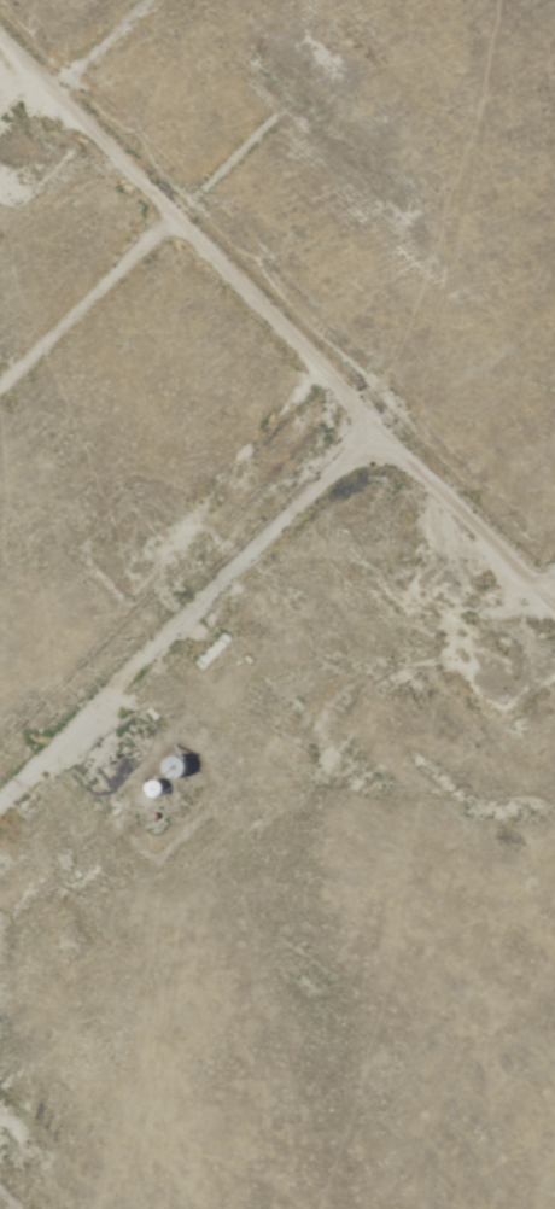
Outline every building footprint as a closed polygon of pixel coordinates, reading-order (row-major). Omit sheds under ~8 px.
[(165,779),(183,778),(182,756),(165,757),(165,779)]
